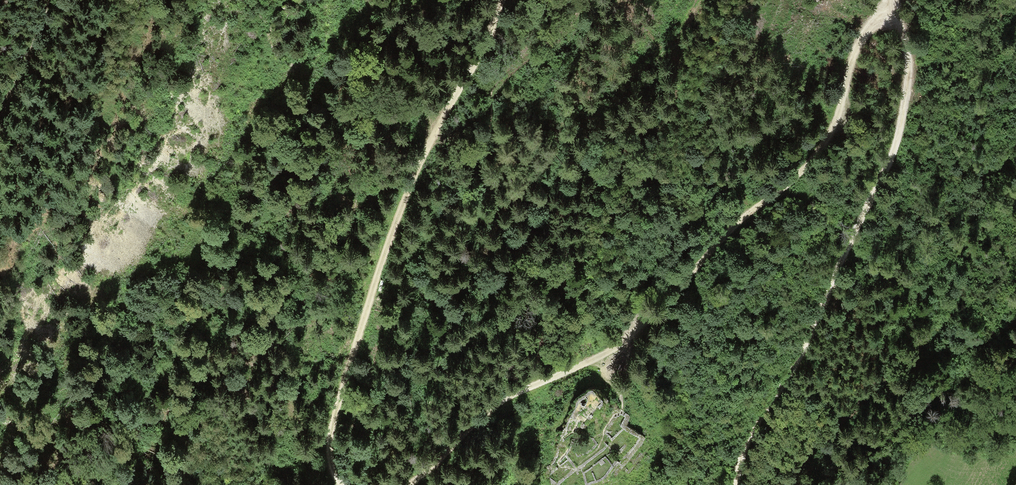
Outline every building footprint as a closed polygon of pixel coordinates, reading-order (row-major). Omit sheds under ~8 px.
[(623,431),(621,429),(609,440),(611,442),(623,431)] [(591,437),(588,438),(593,446),(580,455),(582,457),(590,453),(597,445),(591,437)] [(568,458),(565,460),(572,470),(567,474),(569,477),(604,450),(602,448),(575,466),(568,458)] [(581,473),(583,475),(604,459),(610,467),(611,465),(604,456),(581,473)] [(586,484),(595,484),(604,482),(612,469),(611,465),(610,467),(601,481),(595,482),(592,475),(590,475),(593,483),(586,484)]
